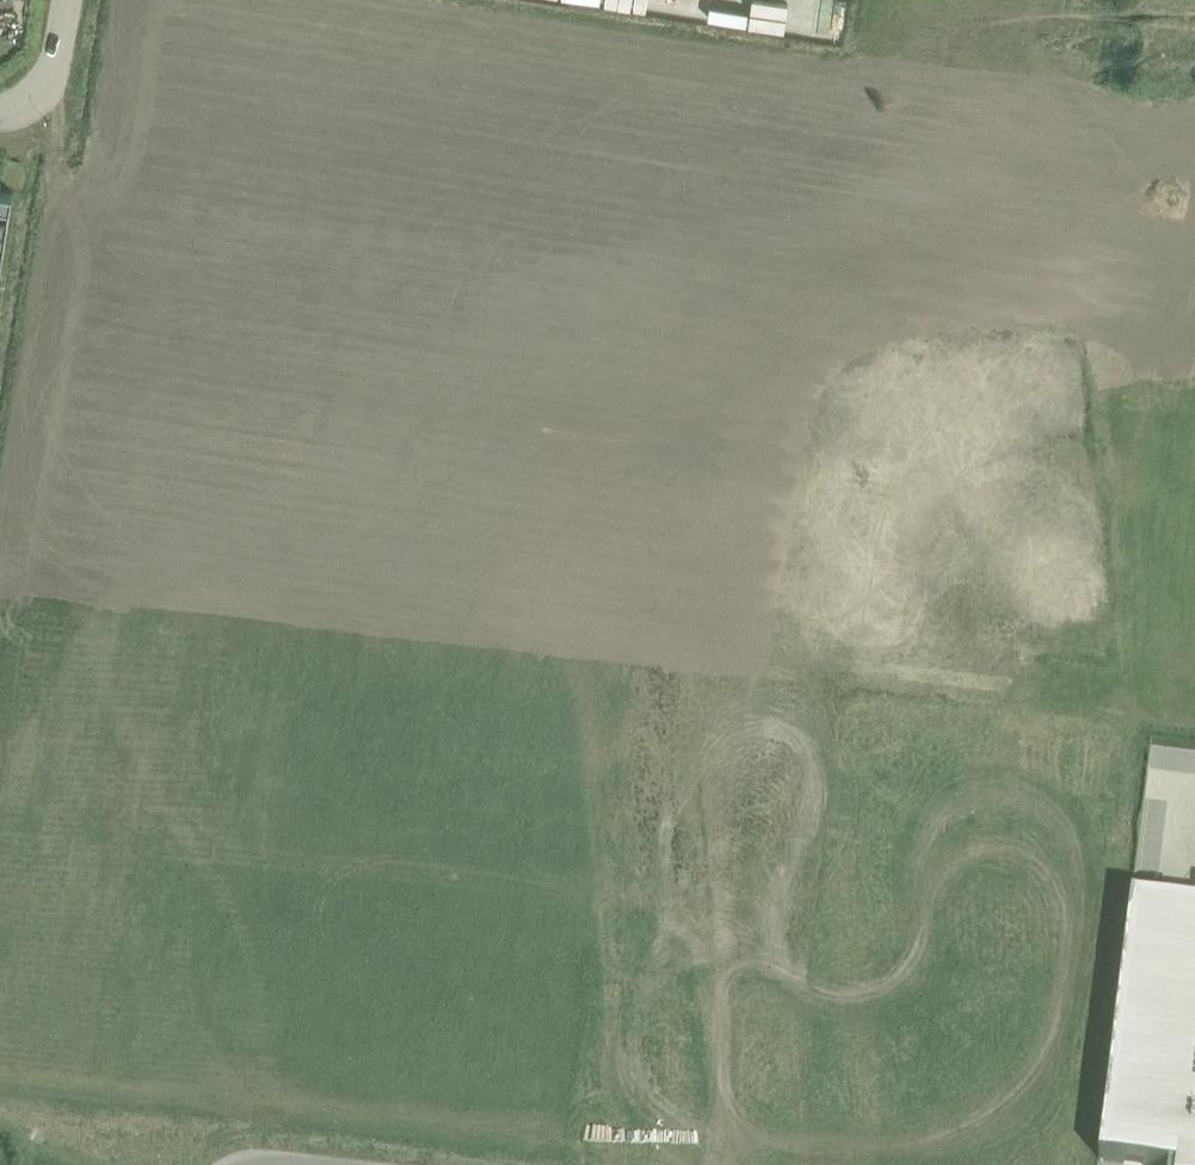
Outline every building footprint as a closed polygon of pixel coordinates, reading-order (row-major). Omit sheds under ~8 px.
[(13,190),(0,188),(0,273),(13,190)] [(1131,896),(1098,1159),(1145,1164),(1194,1164),(1194,904),(1131,896)]
